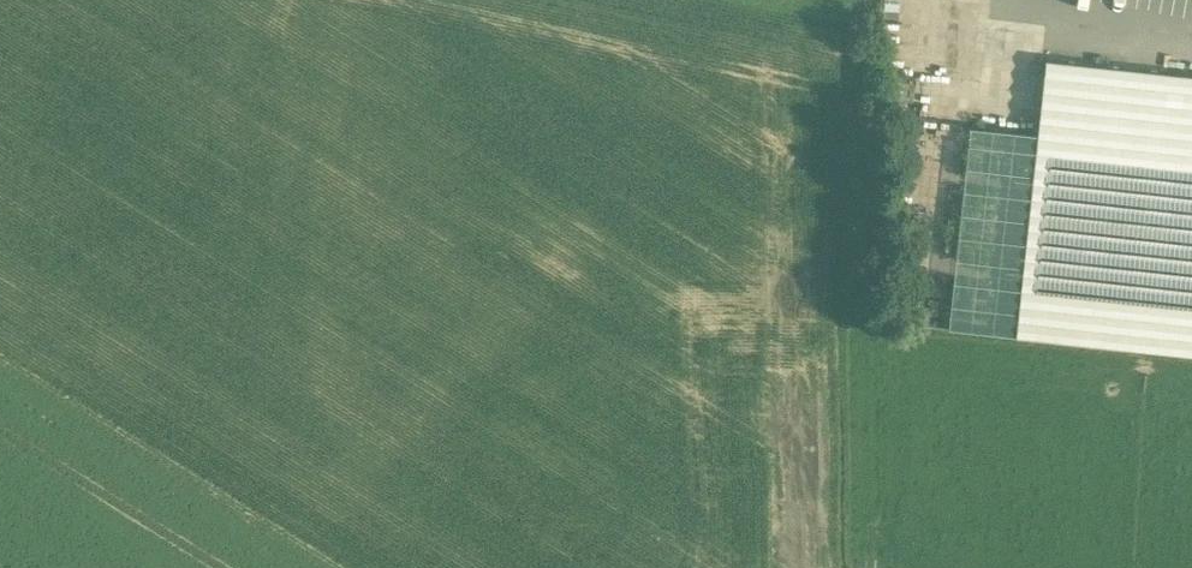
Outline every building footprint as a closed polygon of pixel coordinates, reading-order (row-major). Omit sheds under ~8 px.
[(1046,59),(1015,335),(1191,353),(1191,75),(1046,59)]
